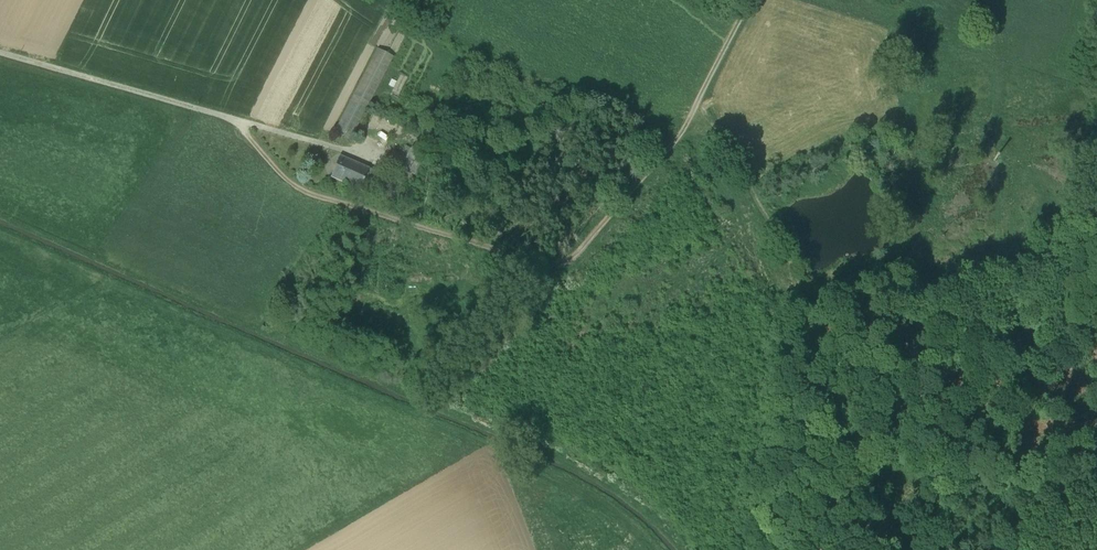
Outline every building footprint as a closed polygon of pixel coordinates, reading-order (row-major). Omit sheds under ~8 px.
[(377,49),(335,130),(352,139),(369,104),(394,58),(377,49)] [(427,158),(412,149),(397,172),(412,181),(413,182),(427,158)] [(339,157),(330,178),(353,188),(357,179),(351,176),(352,174),(345,171),(349,161),(339,157)] [(369,170),(349,161),(345,171),(352,174),(351,176),(357,179),(353,188),(360,191),(369,170)] [(392,179),(369,170),(360,191),(387,202),(396,183),(396,181),(392,179)] [(412,181),(396,172),(392,179),(396,181),(396,183),(407,189),(412,181)]
